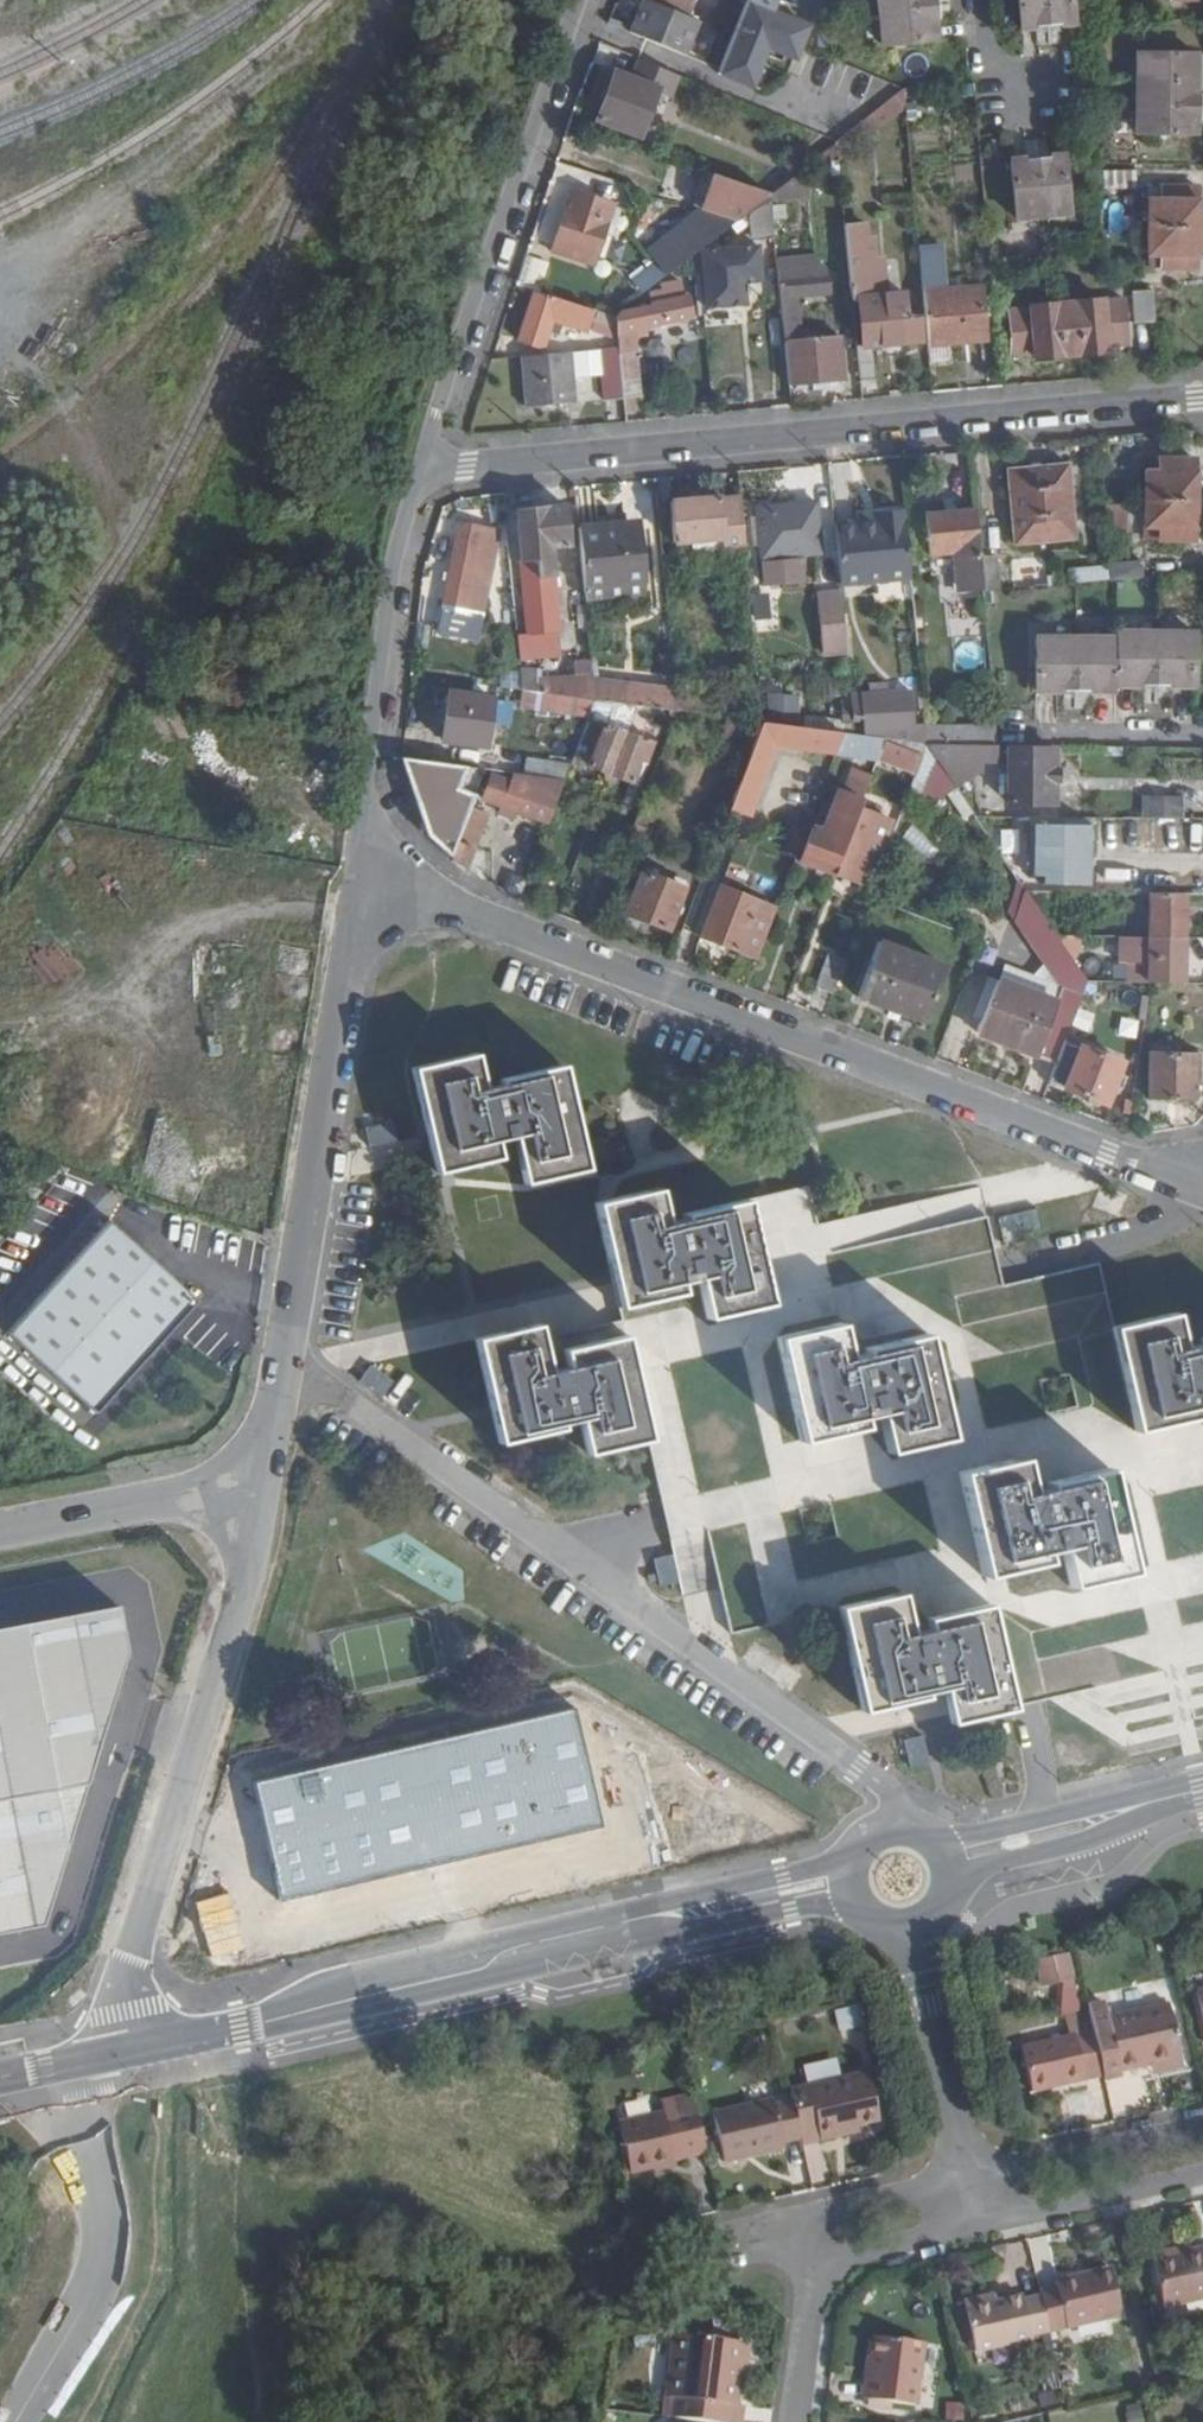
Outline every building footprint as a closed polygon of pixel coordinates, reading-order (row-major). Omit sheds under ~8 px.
[(627,35),(686,60),(701,24),(688,19),(691,11),(695,0),(642,0),(627,35)] [(691,11),(701,15),(705,0),(695,0),(691,11)] [(773,0),(749,0),(716,76),(748,90),(758,67),(765,51),(792,63),(806,31),(771,16),(778,2),(773,0)] [(792,8),(815,19),(828,23),(828,15),(827,0),(795,0),(792,8)] [(885,11),(942,7),(941,0),(884,0),(885,11)] [(1045,25),(1043,0),(1016,0),(1019,27),(1045,25)] [(1045,25),(1070,23),(1069,0),(1043,0),(1045,25)] [(942,19),(942,7),(885,11),(887,44),(938,40),(937,19),(942,19)] [(781,59),(765,51),(762,58),(779,65),(781,59)] [(1139,78),(1194,78),(1193,53),(1139,53),(1139,78)] [(671,93),(678,76),(641,61),(634,79),(671,93)] [(758,67),(748,90),(755,92),(765,70),(758,67)] [(597,121),(639,139),(656,96),(660,97),(663,90),(634,79),(615,72),(597,121)] [(1194,94),(1194,78),(1139,78),(1139,107),(1200,107),(1200,95),(1194,94)] [(973,86),(952,87),(952,102),(975,102),(973,86)] [(904,90),(856,126),(865,140),(906,108),(904,90)] [(1200,117),(1200,107),(1139,107),(1139,131),(1193,132),(1195,118),(1200,117)] [(856,126),(836,143),(837,161),(865,140),(856,126)] [(823,137),(756,191),(769,195),(806,166),(836,143),(823,137)] [(1065,159),(1039,160),(1043,216),(1069,214),(1065,159)] [(1043,216),(1039,160),(1011,161),(1016,218),(1043,216)] [(756,191),(706,175),(700,196),(734,206),(740,215),(769,195),(756,191)] [(1153,268),(1164,268),(1195,269),(1197,189),(1163,189),(1163,201),(1147,200),(1147,268),(1153,268)] [(1163,201),(1163,189),(1148,189),(1147,200),(1163,201)] [(737,221),(732,225),(736,232),(750,224),(752,242),(774,241),(769,195),(740,215),(737,221)] [(591,264),(609,210),(570,196),(553,245),(571,250),(570,257),(591,264)] [(669,273),(686,259),(696,251),(732,225),(737,221),(725,217),(663,264),(669,273)] [(846,240),(858,382),(873,380),(871,345),(922,341),(919,319),(910,319),(908,294),(874,296),(871,258),(877,258),(874,240),(870,239),(869,227),(844,228),(846,240)] [(757,248),(702,252),(704,286),(721,285),(723,305),(744,303),(742,284),(760,281),(757,248)] [(688,278),(700,277),(696,251),(686,259),(688,278)] [(528,257),(523,276),(541,281),(546,262),(528,257)] [(645,294),(665,273),(653,260),(632,281),(645,294)] [(1152,278),(1154,324),(1169,324),(1164,268),(1153,268),(1154,278),(1152,278)] [(780,296),(783,336),(793,335),(800,335),(796,307),(792,307),(791,295),(828,293),(826,273),(784,277),(786,295),(780,296)] [(617,348),(621,394),(640,393),(635,336),(647,334),(647,325),(690,316),(687,298),(682,298),(678,284),(660,287),(661,294),(649,296),(650,307),(622,311),(616,315),(617,348)] [(592,310),(535,292),(519,341),(542,349),(549,332),(558,335),(562,324),(584,331),(592,310)] [(979,293),(923,297),(928,346),(982,341),(979,293)] [(1034,361),(1110,353),(1109,345),(1129,344),(1126,303),(1106,304),(1105,301),(1029,309),(1029,313),(1008,313),(1012,355),(1034,354),(1034,361)] [(783,336),(788,383),(810,381),(825,380),(843,378),(840,337),(794,340),(793,335),(783,336)] [(601,396),(621,394),(617,348),(599,350),(601,396)] [(572,352),(522,356),(526,406),(576,402),(572,352)] [(825,380),(810,381),(811,389),(826,388),(825,380)] [(1132,441),(1099,441),(1105,533),(1122,531),(1117,459),(1132,458),(1132,441)] [(1160,473),(1147,472),(1147,539),(1195,540),(1195,461),(1161,460),(1160,473)] [(1147,460),(1147,472),(1160,473),(1161,460),(1147,460)] [(1077,540),(1070,467),(1009,471),(1014,544),(1077,540)] [(724,557),(745,555),(740,496),(671,502),(675,541),(722,537),(724,557)] [(820,554),(815,504),(760,509),(763,557),(820,554)] [(519,633),(522,659),(562,657),(551,548),(570,545),(566,508),(517,512),(531,632),(519,633)] [(981,558),(977,508),(927,515),(932,556),(957,554),(959,581),(983,578),(981,558)] [(858,522),(836,523),(842,582),(912,577),(905,511),(875,514),(875,520),(858,522)] [(517,512),(507,513),(512,558),(519,628),(519,633),(531,632),(517,512)] [(600,522),(579,524),(584,579),(644,573),(639,526),(600,529),(600,522)] [(459,525),(456,534),(453,547),(441,606),(444,608),(442,625),(477,632),(498,533),(459,525)] [(453,547),(456,534),(449,532),(447,545),(453,547)] [(981,558),(983,578),(985,589),(1001,588),(1000,557),(981,558)] [(519,628),(512,558),(497,559),(501,593),(511,594),(512,601),(504,602),(505,619),(508,620),(508,629),(519,628)] [(1108,563),(1067,565),(1068,582),(1109,581),(1108,563)] [(848,650),(842,592),(815,595),(820,653),(848,650)] [(578,616),(588,615),(587,607),(578,607),(578,616)] [(1151,685),(1152,637),(1111,636),(1111,643),(1111,685),(1151,685)] [(1190,638),(1152,637),(1151,685),(1191,686),(1190,638)] [(1070,691),(1071,642),(1032,641),(1031,690),(1070,691)] [(1111,643),(1071,642),(1070,691),(1111,691),(1111,685),(1111,643)] [(523,670),(523,689),(595,700),(594,681),(593,675),(542,680),(540,672),(523,670)] [(594,681),(595,700),(619,702),(620,684),(594,681)] [(619,702),(678,711),(676,692),(620,684),(619,702)] [(448,692),(443,737),(486,743),(494,699),(448,692)] [(852,697),(855,721),(864,721),(865,733),(916,730),(911,693),(852,697)] [(589,718),(598,721),(605,724),(589,765),(606,772),(617,777),(636,784),(645,764),(637,760),(645,739),(642,737),(652,715),(673,719),(678,711),(619,702),(595,700),(589,718)] [(589,718),(573,759),(581,761),(598,721),(589,718)] [(723,733),(756,740),(762,722),(724,718),(723,733)] [(756,740),(731,803),(750,811),(776,745),(834,752),(842,733),(762,722),(756,740)] [(980,724),(926,723),(928,746),(980,746),(980,724)] [(997,724),(980,724),(980,746),(1000,747),(997,724)] [(842,733),(834,752),(855,756),(859,736),(855,735),(842,733)] [(859,736),(855,756),(878,759),(881,753),(885,740),(859,736)] [(654,743),(645,739),(637,760),(645,764),(654,743)] [(918,769),(928,746),(885,740),(881,753),(918,769)] [(980,746),(928,746),(936,758),(976,818),(1012,817),(986,780),(975,785),(965,770),(960,771),(953,759),(997,759),(1009,756),(1010,747),(1000,747),(980,746)] [(1054,804),(1054,748),(1010,747),(1009,756),(1009,765),(1004,765),(1004,789),(1008,790),(1008,804),(1054,804)] [(428,837),(465,869),(484,814),(469,809),(483,769),(404,758),(428,837)] [(526,759),(525,769),(567,774),(569,764),(526,759)] [(837,867),(859,813),(873,773),(856,766),(843,797),(834,794),(821,834),(811,831),(797,862),(816,870),(821,861),(837,867)] [(519,811),(548,822),(565,778),(514,772),(509,782),(492,776),(483,798),(501,804),(498,812),(513,818),(519,811)] [(617,777),(606,772),(602,782),(613,786),(617,777)] [(1144,819),(1180,819),(1180,798),(1145,798),(1144,819)] [(837,867),(834,876),(854,884),(858,874),(860,876),(865,861),(868,862),(884,823),(859,813),(837,867)] [(632,827),(643,831),(647,823),(635,818),(632,827)] [(1041,882),(1089,882),(1090,826),(1042,826),(1041,882)] [(632,827),(626,842),(637,846),(643,831),(632,827)] [(668,928),(684,889),(641,873),(626,913),(668,928)] [(702,938),(758,958),(771,922),(776,907),(720,887),(702,938)] [(1042,914),(1025,891),(1014,925),(1056,983),(1082,993),(1087,979),(1057,936),(1042,914)] [(1054,891),(1025,891),(1042,914),(1054,891)] [(1186,936),(1186,892),(1149,892),(1149,936),(1186,936)] [(1147,982),(1149,936),(1142,935),(1141,966),(1134,967),(1135,982),(1145,982),(1147,982)] [(1186,983),(1186,936),(1149,936),(1147,982),(1186,983)] [(922,1021),(944,965),(879,942),(859,996),(922,1021)] [(816,987),(833,994),(846,960),(830,954),(816,987)] [(1087,979),(1082,993),(1076,1010),(1071,1025),(1083,1030),(1101,981),(1087,979)] [(1071,1025),(1076,1010),(997,980),(979,1032),(1057,1063),(1065,1041),(1071,1025)] [(1057,1063),(1051,1081),(1086,1095),(1088,1103),(1097,1105),(1105,1102),(1111,1086),(1119,1088),(1123,1076),(1116,1074),(1121,1062),(1065,1041),(1057,1063)] [(481,1091),(473,1055),(409,1070),(434,1173),(498,1158),(497,1154),(513,1151),(521,1184),(584,1170),(560,1068),(500,1082),(500,1087),(481,1091)] [(1148,1100),(1196,1101),(1196,1056),(1149,1055),(1148,1100)] [(544,1193),(555,1229),(593,1217),(583,1181),(544,1193)] [(591,1204),(614,1306),(676,1291),(673,1280),(694,1275),(704,1316),(764,1303),(741,1200),(679,1215),(681,1221),(661,1225),(653,1190),(591,1204)] [(1002,1242),(1043,1237),(1040,1209),(999,1214),(1002,1242)] [(111,1214),(9,1325),(94,1407),(199,1296),(111,1214)] [(1197,1340),(1198,1346),(1178,1350),(1170,1314),(1111,1327),(1134,1430),(1195,1417),(1193,1405),(1202,1403),(1202,1338),(1197,1340)] [(584,1452),(646,1439),(619,1320),(557,1334),(561,1352),(541,1356),(534,1325),(476,1338),(498,1440),(558,1427),(557,1423),(577,1418),(584,1452)] [(887,1450),(949,1436),(926,1334),(862,1348),(865,1359),(847,1363),(837,1322),(775,1337),(798,1439),(859,1425),(858,1418),(879,1413),(887,1450)] [(1069,1583),(1131,1569),(1108,1467),(1044,1482),(1047,1492),(1029,1497),(1019,1456),(957,1470),(980,1572),(1041,1558),(1040,1552),(1061,1547),(1069,1583)] [(949,1720),(1010,1706),(987,1604),(924,1619),(926,1629),(908,1634),(898,1593),(836,1607),(859,1709),(920,1695),(919,1689),(940,1684),(949,1720)] [(0,1629),(0,1932),(43,1923),(124,1650),(118,1607),(0,1629)] [(599,1824),(572,1707),(252,1782),(277,1897),(599,1824)] [(1075,1975),(1069,1956),(1036,1963),(1041,1983),(1075,1975)] [(860,2004),(839,2009),(843,2026),(864,2022),(860,2004)] [(1106,2006),(1088,2010),(1093,2030),(1103,2075),(1105,2080),(1122,2077),(1120,2071),(1147,2065),(1180,2058),(1168,2007),(1110,2020),(1106,2006)] [(1103,2075),(1093,2030),(1025,2046),(1035,2091),(1103,2075)] [(1181,2063),(1180,2058),(1147,2065),(1150,2070),(1181,2063)] [(868,2072),(791,2090),(793,2102),(801,2138),(802,2143),(837,2136),(838,2129),(854,2125),(879,2119),(868,2072)] [(784,2142),(801,2138),(793,2102),(776,2106),(775,2100),(713,2113),(724,2162),(785,2148),(784,2142)] [(706,2150),(696,2103),(620,2120),(630,2169),(657,2163),(673,2160),(673,2156),(706,2150)] [(838,2129),(837,2136),(855,2132),(854,2125),(838,2129)] [(673,2160),(657,2163),(659,2169),(674,2166),(673,2160)] [(1152,2261),(1184,2253),(1183,2247),(1151,2254),(1152,2261)] [(1202,2249),(1184,2253),(1152,2261),(1162,2308),(1202,2300),(1202,2249)] [(1049,2330),(1049,2332),(1120,2318),(1109,2267),(1055,2280),(1056,2287),(1040,2291),(1041,2297),(1049,2330)] [(987,2303),(996,2301),(994,2292),(985,2294),(987,2303)] [(1030,2333),(1049,2330),(1041,2297),(1023,2300),(1021,2295),(996,2301),(987,2303),(985,2294),(965,2299),(974,2350),(1031,2339),(1030,2333)] [(716,2421),(740,2421),(743,2405),(735,2403),(738,2379),(743,2342),(673,2332),(661,2415),(716,2421)] [(873,2334),(871,2355),(868,2378),(864,2377),(861,2397),(914,2404),(922,2341),(873,2334)] [(743,2342),(738,2379),(745,2380),(749,2343),(743,2342)] [(1059,2397),(1058,2386),(1039,2390),(1042,2400),(1059,2397)]
